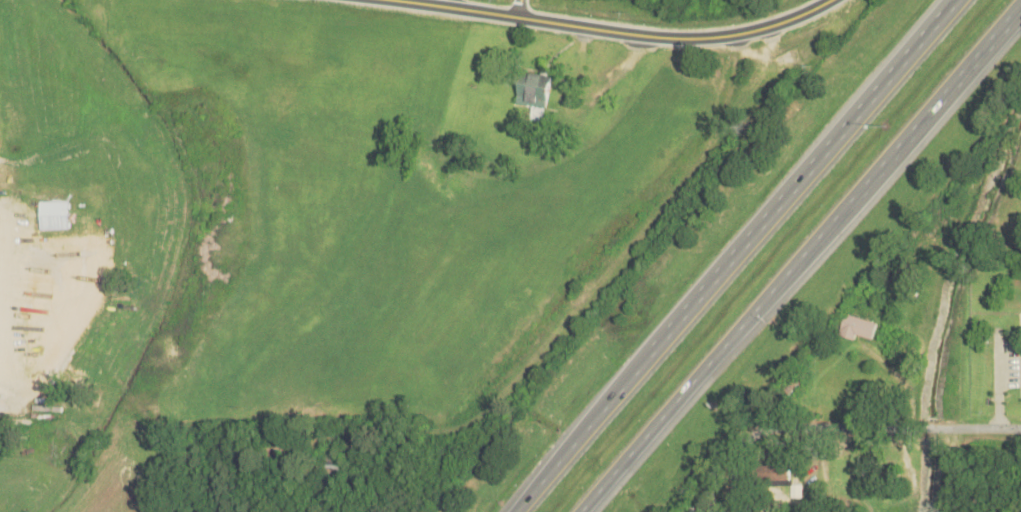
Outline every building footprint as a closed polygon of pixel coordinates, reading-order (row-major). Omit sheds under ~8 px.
[(548,109),(552,76),(522,72),(518,105),(548,109)] [(874,321),(844,310),(837,332),(852,337),(854,331),(869,336),(874,321)] [(800,379),(793,372),(780,386),(787,393),(800,379)] [(340,460),(327,459),(326,481),(339,482),(340,460)] [(758,462),(758,482),(786,482),(786,462),(758,462)]
